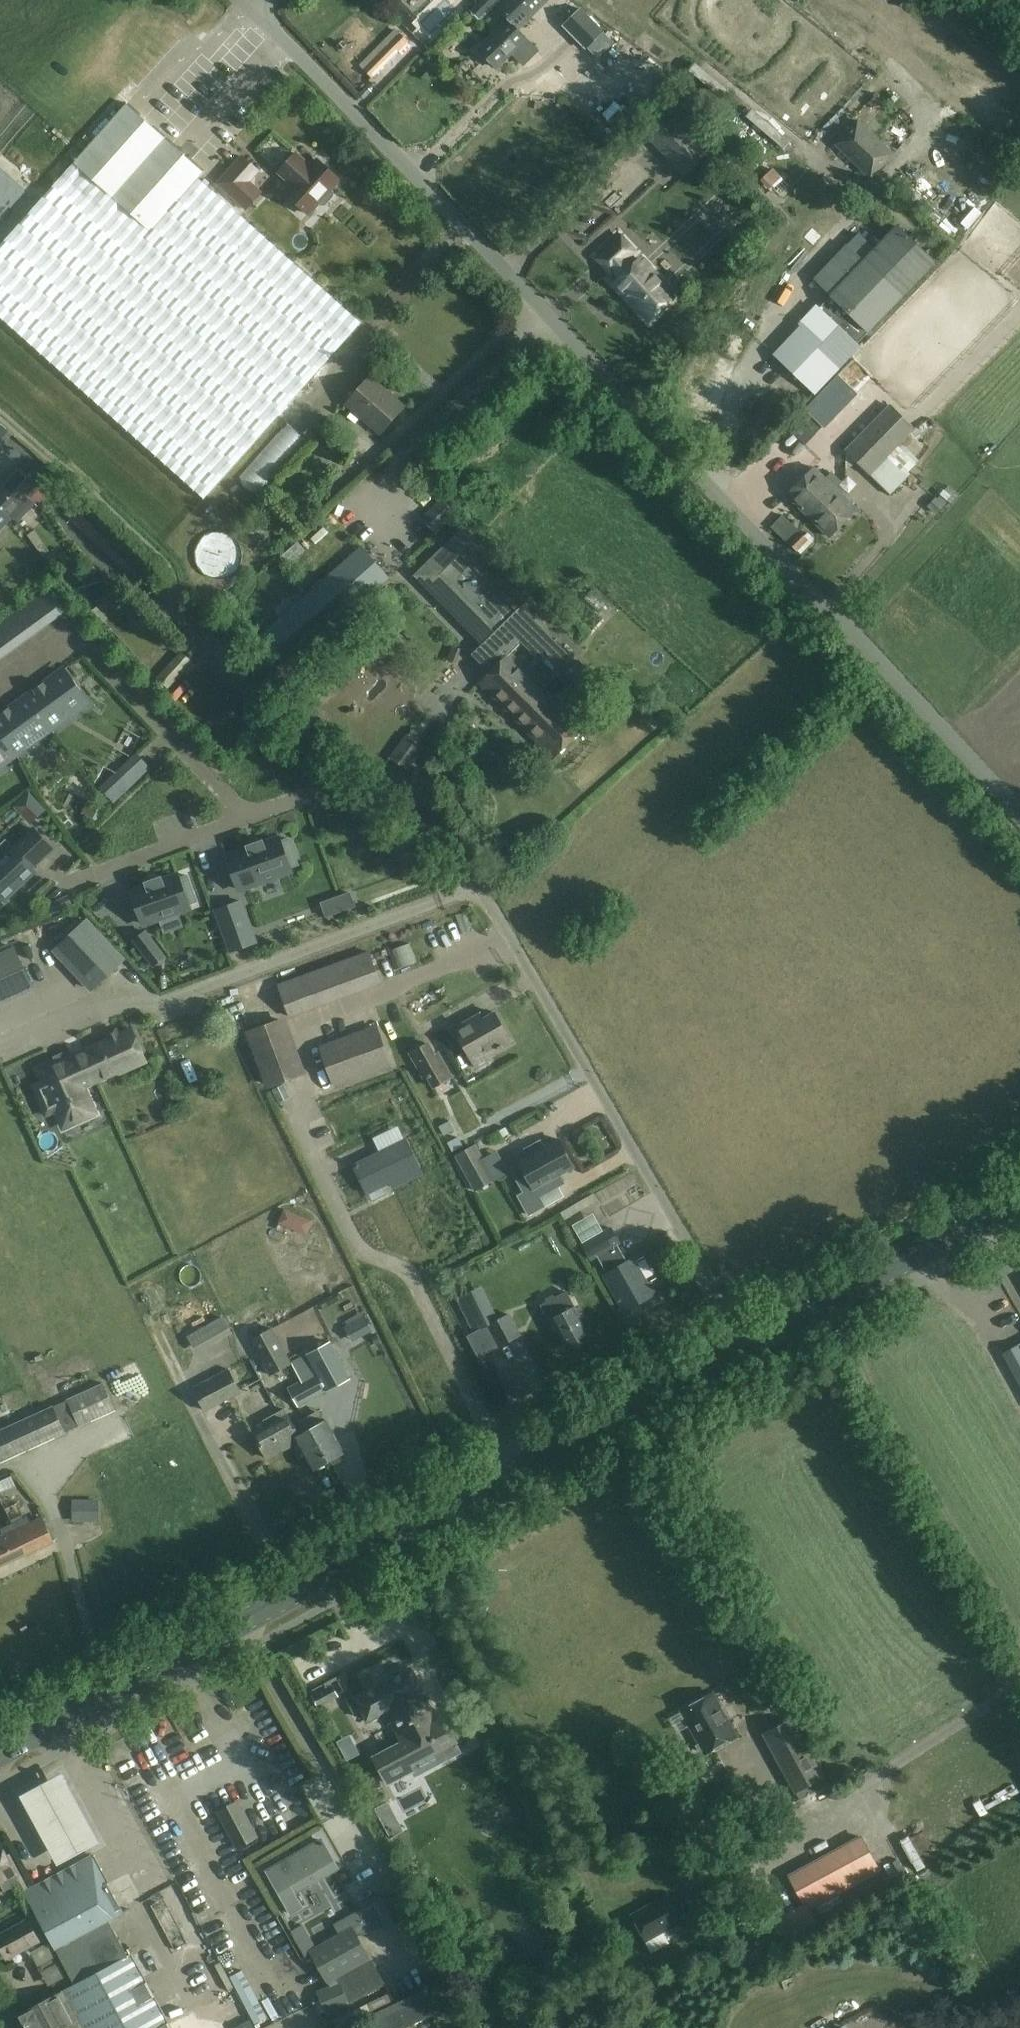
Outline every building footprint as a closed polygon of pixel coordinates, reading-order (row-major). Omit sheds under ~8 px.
[(390,9),(407,26),(416,17),(400,0),(398,0),(390,9)] [(470,11),(479,20),(499,0),(481,0),(470,11)] [(497,7),(510,20),(479,50),(496,67),(511,53),(523,65),(538,51),(517,30),(548,0),(505,0),(497,7)] [(604,33),(581,9),(563,26),(586,50),(604,33)] [(372,77),(408,41),(396,30),(361,65),(372,77)] [(882,102),(875,95),(868,102),(875,109),(882,102)] [(361,323),(199,178),(204,172),(126,104),(0,245),(0,308),(205,498),(361,323)] [(835,145),(870,178),(892,154),(857,121),(835,145)] [(741,161),(769,192),(784,178),(756,147),(741,161)] [(244,176),(254,165),(237,150),(213,177),(242,203),(256,186),(244,176)] [(321,205),(325,205),(333,196),(333,192),(331,190),(340,180),(318,160),(311,167),(296,153),(279,173),(294,186),(287,194),(309,214),(319,203),(321,205)] [(906,173),(897,178),(908,196),(917,190),(906,173)] [(953,178),(944,185),(959,204),(968,196),(953,178)] [(897,226),(865,260),(847,244),(814,279),(831,295),(775,354),(813,390),(934,262),(897,226)] [(614,268),(621,276),(622,277),(641,259),(622,238),(600,259),(611,270),(614,268)] [(622,277),(621,276),(614,283),(628,298),(630,296),(650,318),(675,295),(641,259),(622,277)] [(366,331),(375,359),(398,351),(389,323),(366,331)] [(381,432),(404,407),(370,377),(347,402),(381,432)] [(890,405),(845,451),(869,474),(914,428),(890,405)] [(6,522),(13,515),(17,519),(33,503),(29,498),(41,486),(18,464),(0,482),(0,516),(6,522)] [(787,495),(808,516),(829,537),(856,509),(813,467),(787,495)] [(945,504),(944,504),(937,497),(936,496),(927,506),(936,513),(945,504)] [(441,498),(421,517),(436,533),(456,514),(441,498)] [(797,551),(808,539),(783,515),(772,527),(797,551)] [(283,553),(299,535),(289,527),(274,545),(283,553)] [(511,651),(547,687),(558,676),(580,699),(598,681),(579,661),(577,663),(521,606),(529,598),(460,529),(413,575),(481,644),(479,646),(489,656),(485,660),(493,668),(511,651)] [(44,556),(50,551),(35,530),(28,535),(43,557),(44,556)] [(286,668),(390,577),(362,545),(258,636),(286,668)] [(81,566),(88,577),(98,571),(91,560),(81,566)] [(51,589),(42,596),(56,615),(65,609),(51,589)] [(25,608),(16,614),(30,634),(39,627),(25,608)] [(142,618),(134,609),(127,616),(135,624),(142,618)] [(5,653),(13,646),(0,628),(0,646),(5,653)] [(585,726),(547,687),(511,651),(493,668),(478,683),(552,758),(585,726)] [(27,696),(51,729),(56,735),(46,721),(63,708),(69,716),(86,703),(78,692),(81,690),(73,679),(70,681),(62,670),(44,683),(44,682),(34,690),(27,696)] [(0,716),(0,733),(16,755),(21,761),(11,746),(28,734),(34,741),(51,729),(27,696),(10,708),(10,707),(0,714),(0,715),(0,716)] [(0,733),(0,766),(16,755),(0,733)] [(408,770),(425,747),(406,733),(389,757),(408,770)] [(92,762),(109,779),(128,761),(111,743),(92,762)] [(132,786),(151,769),(139,755),(120,773),(132,786)] [(46,810),(30,793),(21,801),(37,818),(46,810)] [(104,809),(88,801),(82,813),(97,821),(104,809)] [(52,848),(34,828),(13,849),(6,841),(0,846),(0,896),(4,900),(34,872),(31,868),(52,848)] [(298,864),(289,838),(281,841),(280,839),(264,844),(263,840),(247,846),(248,850),(227,858),(238,889),(291,870),(290,867),(298,864)] [(161,877),(145,883),(147,887),(131,892),(142,924),(189,907),(188,904),(197,901),(187,875),(179,878),(178,875),(162,881),(161,877)] [(355,907),(350,892),(339,896),(345,910),(355,907)] [(240,901),(216,910),(231,951),(255,942),(240,901)] [(84,920),(55,948),(94,989),(123,961),(84,920)] [(165,954),(161,948),(146,929),(135,937),(149,956),(154,963),(165,954)] [(378,965),(413,945),(406,934),(372,953),(378,965)] [(16,950),(0,958),(0,1002),(33,987),(16,950)] [(289,1017),(381,983),(368,950),(277,984),(289,1017)] [(480,1014),(454,1028),(475,1066),(488,1058),(487,1056),(512,1042),(495,1012),(483,1019),(480,1014)] [(266,1088),(306,1074),(285,1017),(245,1031),(266,1088)] [(376,1027),(320,1048),(334,1085),(390,1064),(376,1027)] [(43,1081),(35,1084),(48,1115),(56,1111),(61,1121),(68,1118),(72,1126),(88,1119),(84,1111),(92,1107),(84,1088),(97,1082),(119,1072),(118,1070),(127,1066),(130,1072),(147,1064),(133,1031),(119,1037),(117,1031),(108,1035),(111,1041),(84,1053),(71,1059),(57,1065),(39,1073),(43,1081)] [(428,1043),(411,1053),(424,1077),(428,1075),(434,1086),(451,1076),(437,1052),(434,1054),(428,1043)] [(283,1083),(272,1089),(278,1102),(290,1097),(283,1083)] [(443,1135),(454,1129),(449,1120),(438,1126),(443,1135)] [(451,1151),(463,1146),(458,1136),(446,1142),(451,1151)] [(516,1163),(507,1167),(521,1192),(515,1196),(526,1215),(541,1206),(536,1197),(561,1183),(556,1174),(571,1166),(556,1139),(541,1147),(537,1140),(522,1149),(525,1156),(515,1161),(516,1163)] [(396,1185),(420,1173),(404,1141),(353,1166),(366,1193),(394,1180),(396,1185)] [(454,1154),(473,1189),(491,1179),(472,1144),(454,1154)] [(573,1231),(596,1219),(586,1200),(563,1212),(573,1231)] [(278,1222),(289,1226),(294,1224),(298,1213),(284,1208),(278,1222)] [(617,1244),(609,1228),(582,1244),(591,1260),(596,1256),(606,1274),(603,1276),(624,1311),(644,1299),(645,1301),(657,1293),(650,1281),(647,1283),(633,1259),(626,1263),(616,1245),(617,1244)] [(560,1283),(543,1292),(549,1302),(566,1293),(560,1283)] [(456,1297),(474,1332),(487,1325),(498,1346),(521,1334),(510,1312),(498,1318),(481,1285),(456,1297)] [(568,1350),(592,1338),(576,1308),(575,1309),(567,1294),(556,1299),(542,1307),(550,1322),(553,1321),(568,1350)] [(351,1326),(365,1318),(360,1309),(346,1316),(351,1326)] [(223,1315),(187,1335),(197,1352),(233,1332),(223,1315)] [(292,1365),(273,1330),(252,1341),(271,1377),(292,1365)] [(336,1341),(331,1344),(293,1364),(303,1383),(289,1390),(299,1408),(351,1380),(336,1353),(341,1351),(336,1341)] [(1003,1353),(1019,1383),(1019,1344),(1003,1353)] [(241,1394),(230,1372),(195,1391),(206,1412),(241,1394)] [(116,1410),(104,1382),(67,1398),(67,1399),(55,1405),(54,1404),(0,1429),(0,1463),(116,1410)] [(294,1426),(290,1418),(285,1408),(263,1419),(266,1426),(253,1432),(267,1460),(294,1445),(296,1442),(289,1430),(294,1426)] [(305,1420),(328,1464),(345,1455),(327,1422),(321,1411),(305,1420)] [(296,1442),(294,1445),(299,1453),(303,1451),(314,1472),(328,1464),(305,1420),(294,1426),(289,1430),(296,1442)] [(99,1499),(71,1499),(70,1520),(98,1521),(99,1499)] [(27,1517),(14,1523),(18,1531),(15,1532),(22,1546),(26,1544),(31,1553),(54,1542),(43,1520),(31,1526),(31,1525),(27,1517)] [(0,1539),(0,1567),(31,1553),(26,1544),(22,1546),(15,1532),(18,1531),(14,1523),(13,1522),(1,1528),(5,1537),(0,1539)] [(41,1637),(51,1651),(64,1642),(54,1628),(41,1637)] [(443,1716),(438,1718),(412,1668),(354,1698),(366,1721),(385,1712),(400,1742),(372,1756),(387,1784),(413,1770),(410,1764),(456,1741),(443,1716)] [(318,1707),(339,1696),(333,1684),(312,1695),(318,1707)] [(712,1693),(696,1702),(680,1711),(704,1753),(736,1735),(712,1693)] [(794,1791),(822,1776),(791,1720),(764,1735),(794,1791)] [(466,1743),(462,1735),(455,1739),(459,1746),(466,1743)] [(271,1756),(282,1791),(298,1786),(287,1751),(271,1756)] [(63,1775),(20,1799),(58,1867),(101,1844),(63,1775)] [(654,1803),(647,1790),(639,1795),(646,1807),(654,1803)] [(219,1812),(237,1846),(256,1836),(238,1802),(219,1812)] [(805,1904),(877,1865),(862,1839),(791,1878),(805,1904)] [(338,1868),(323,1840),(309,1848),(307,1846),(264,1871),(289,1914),(302,1907),(294,1893),(338,1868)] [(2,1890),(19,1881),(14,1872),(15,1872),(0,1844),(0,1885),(2,1890)] [(25,1891),(37,1915),(47,1933),(55,1948),(108,1920),(122,1912),(92,1855),(25,1891)] [(164,1937),(177,1932),(159,1885),(146,1890),(164,1937)] [(388,1894),(373,1903),(387,1927),(402,1918),(388,1894)] [(664,1944),(658,1933),(680,1921),(667,1896),(632,1915),(651,1952),(664,1944)] [(37,1915),(0,1935),(0,1947),(5,1956),(47,1933),(37,1915)] [(55,1948),(75,1984),(127,1956),(108,1920),(55,1948)] [(383,1984),(368,1957),(352,1929),(310,1952),(326,1981),(336,1975),(338,1980),(316,1990),(327,2013),(348,2003),(383,1984)] [(127,1956),(75,1984),(63,1990),(83,2027),(170,2027),(130,1954),(127,1956)] [(244,1971),(231,1977),(256,2025),(269,2018),(244,1971)] [(63,1990),(16,2016),(22,2027),(83,2027),(63,1990)] [(424,1999),(420,1991),(372,2014),(378,2027),(403,2027),(431,2014),(424,1999)]
